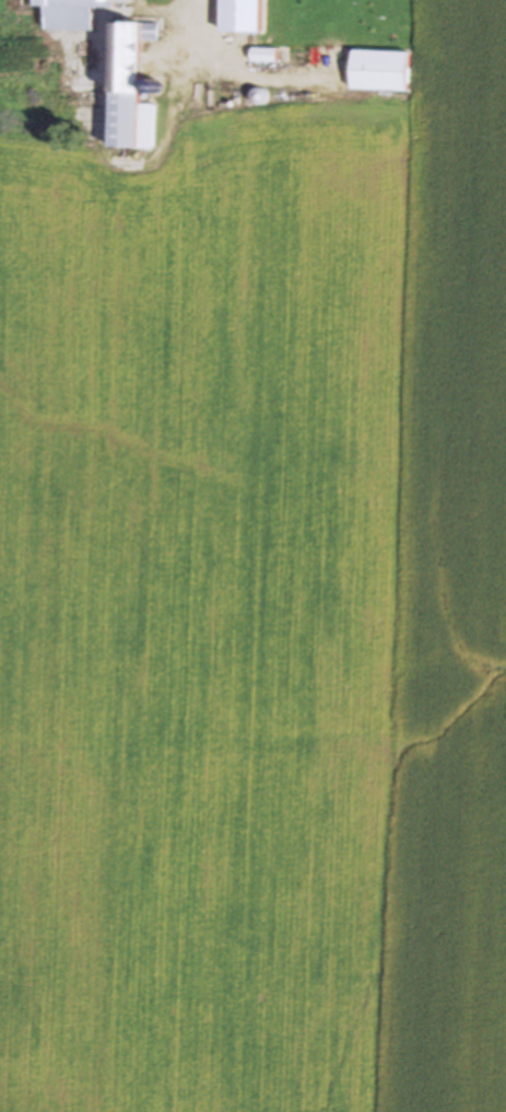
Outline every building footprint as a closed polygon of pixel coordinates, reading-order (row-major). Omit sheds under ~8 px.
[(91,32),(92,6),(130,7),(130,0),(34,0),(33,8),(44,8),(44,31),(91,32)] [(259,34),(259,0),(218,0),(218,34),(259,34)] [(109,25),(108,150),(153,151),(154,106),(139,106),(140,42),(156,42),(156,25),(109,25)] [(349,91),(406,93),(407,54),(350,53),(349,91)]
